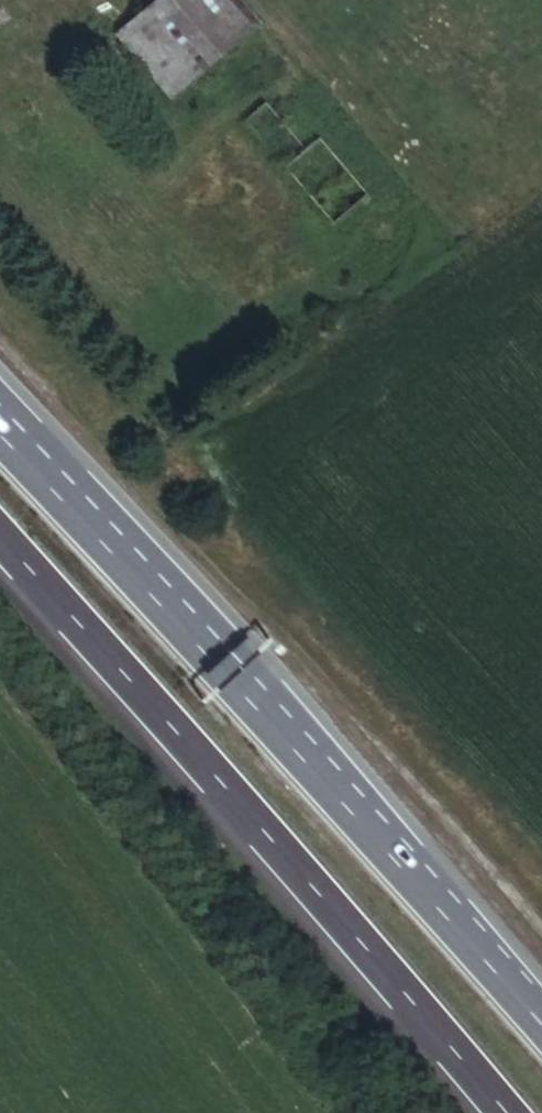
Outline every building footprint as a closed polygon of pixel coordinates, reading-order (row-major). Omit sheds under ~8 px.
[(259,29),(235,0),(157,0),(113,37),(167,106),(259,29)]
